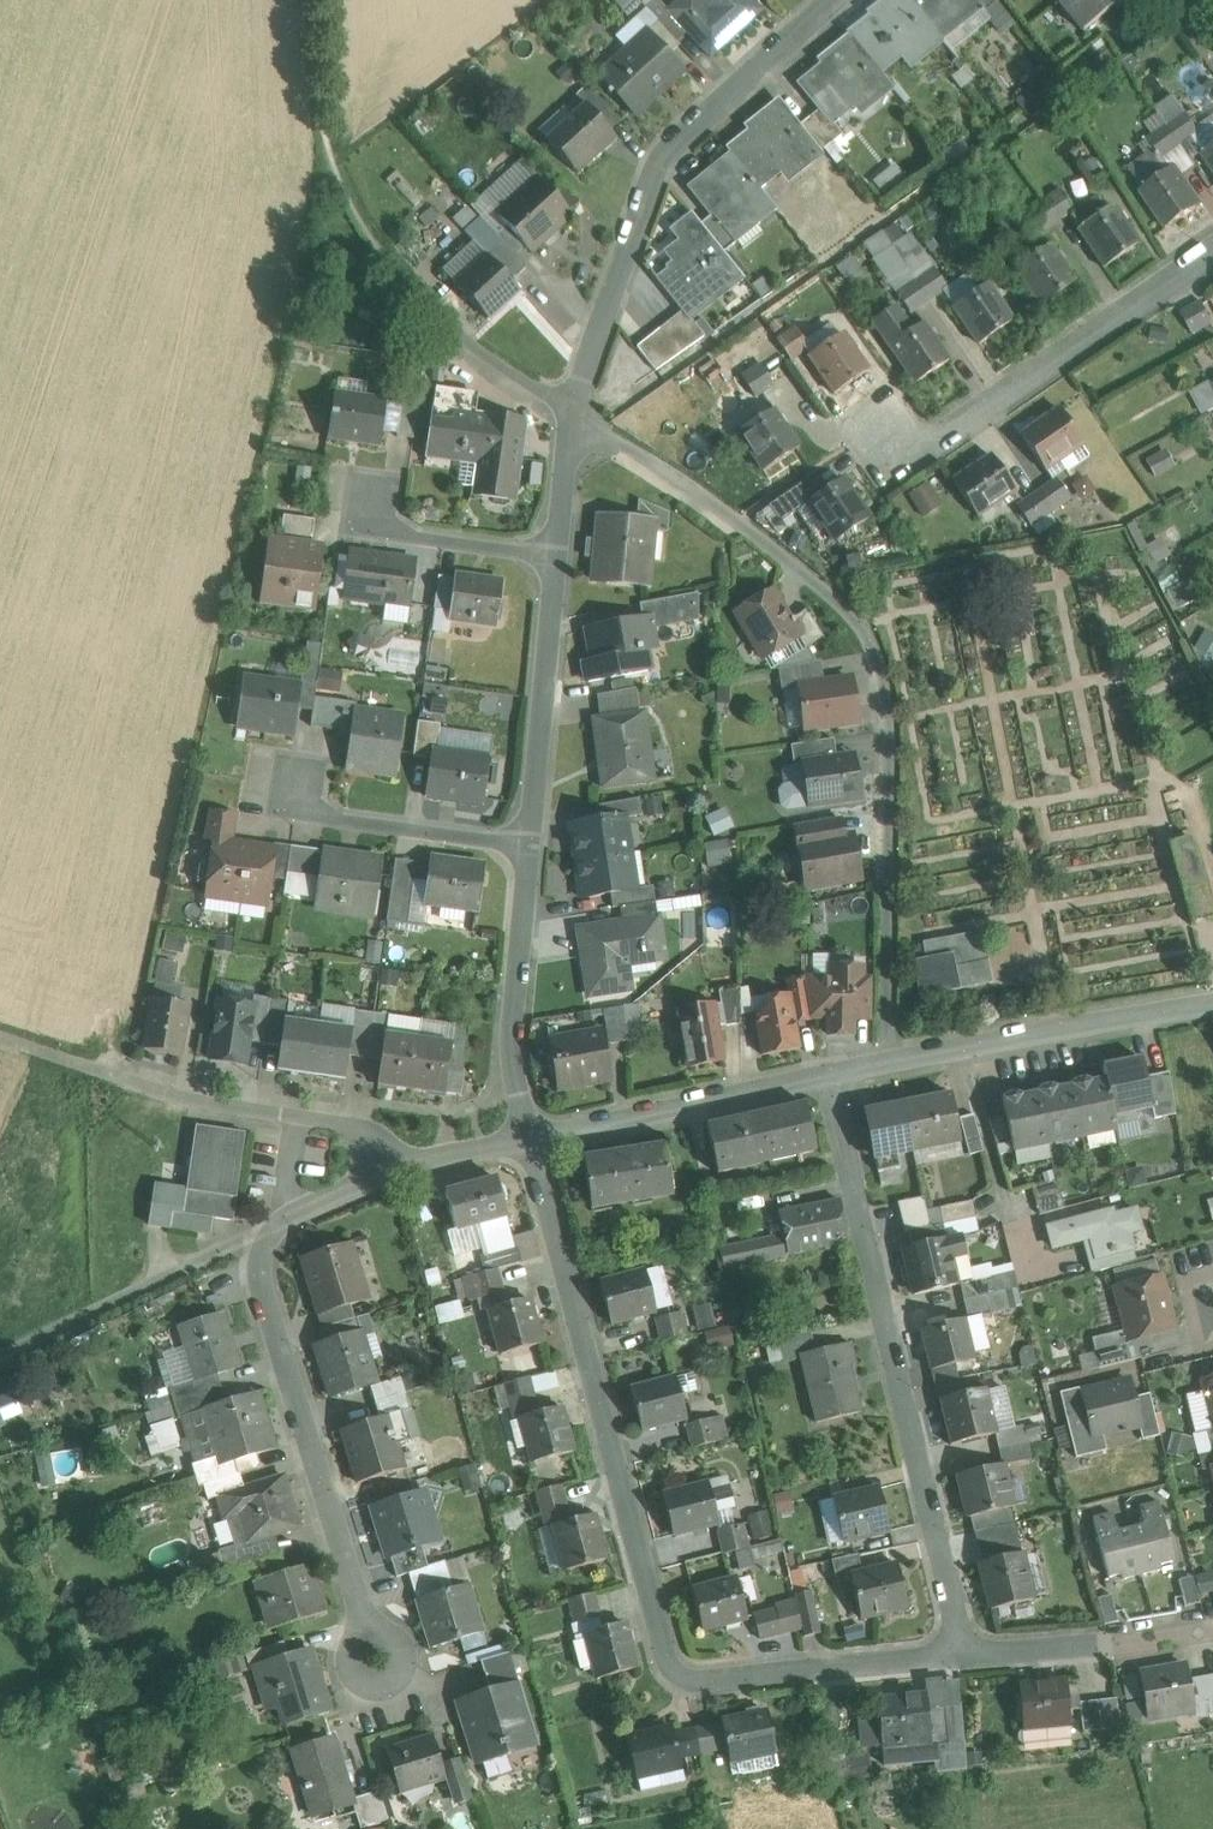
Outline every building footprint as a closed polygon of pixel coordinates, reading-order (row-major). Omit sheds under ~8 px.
[(658,0),(646,0),(642,4),(658,22),(677,42),(688,32),(669,12),(668,12),(667,12),(668,11),(658,0)] [(667,12),(668,12),(669,12),(688,32),(711,58),(761,11),(751,0),(680,0),(668,11),(667,12)] [(910,0),(885,0),(880,4),(882,7),(848,34),(849,36),(850,36),(892,89),(893,88),(876,66),(909,40),(923,57),(943,41),(942,40),(910,0)] [(942,40),(982,8),(983,7),(977,0),(910,0),(942,40)] [(996,0),(977,0),(983,7),(982,8),(984,11),(997,1),(996,0)] [(1059,4),(1060,3),(1083,31),(1122,0),(1057,0),(1059,4)] [(658,22),(647,31),(669,55),(679,45),(677,42),(658,22)] [(647,31),(599,76),(636,116),(637,115),(635,113),(660,90),(663,92),(685,72),(669,55),(647,31)] [(849,36),(829,52),(833,57),(800,84),(821,109),(833,125),(834,124),(840,119),(833,111),(860,90),(872,105),(892,89),(850,36),(849,36)] [(621,122),(588,86),(576,96),(587,107),(588,106),(611,131),(621,122)] [(1159,113),(1168,126),(1187,113),(1177,101),(1159,113)] [(756,119),(760,123),(728,149),(760,190),(761,189),(766,185),(761,178),(788,156),(800,172),(821,156),(798,127),(778,102),(756,119)] [(587,107),(574,119),(575,120),(552,142),(550,140),(548,142),(579,175),(618,139),(611,131),(588,106),(587,107)] [(833,125),(821,109),(810,118),(831,144),(842,135),(834,124),(833,125)] [(1168,126),(1181,146),(1193,138),(1203,130),(1201,127),(1195,119),(1192,121),(1187,113),(1168,126)] [(831,144),(810,118),(798,127),(820,153),(831,144)] [(1193,138),(1203,153),(1212,147),(1212,124),(1210,120),(1201,127),(1203,130),(1193,138)] [(1158,152),(1163,158),(1164,158),(1181,146),(1168,126),(1149,139),(1158,152)] [(1175,169),(1182,179),(1197,169),(1181,146),(1164,158),(1172,170),(1175,167),(1176,169),(1175,169)] [(1203,153),(1204,154),(1212,167),(1212,147),(1203,153)] [(760,190),(728,149),(727,149),(731,155),(690,188),(712,215),(735,244),(778,210),(761,189),(760,190)] [(1158,152),(1131,170),(1143,189),(1142,190),(1143,191),(1168,226),(1167,227),(1168,228),(1201,206),(1200,204),(1200,205),(1182,179),(1175,169),(1176,169),(1175,167),(1172,170),(1164,158),(1163,158),(1158,152)] [(539,178),(498,215),(508,226),(526,246),(532,252),(573,215),(570,212),(552,192),(539,178)] [(580,202),(562,182),(552,192),(570,212),(580,202)] [(1061,190),(1042,203),(1055,222),(1074,210),(1061,190)] [(1113,206),(1107,211),(1098,198),(1073,216),(1081,228),(1080,229),(1080,230),(1081,230),(1105,265),(1104,266),(1105,267),(1139,244),(1138,243),(1126,226),(1127,226),(1113,206)] [(1042,203),(1024,215),(1037,235),(1055,222),(1042,203)] [(723,253),(701,225),(701,224),(693,214),(673,230),(681,241),(667,253),(676,265),(659,279),(684,310),(692,321),(745,279),(724,253),(723,253)] [(735,244),(712,215),(701,224),(701,225),(723,253),(724,253),(735,244)] [(894,219),(881,229),(890,241),(904,232),(894,219)] [(526,246),(508,226),(497,235),(504,242),(516,255),(526,246)] [(516,255),(504,242),(488,257),(511,281),(527,267),(516,255)] [(1050,245),(1016,268),(1017,269),(1042,304),(1042,305),(1042,306),(1076,283),(1075,281),(1075,282),(1064,265),(1050,245)] [(893,247),(874,259),(897,294),(916,281),(902,261),(893,247)] [(915,252),(902,261),(916,281),(929,272),(915,252)] [(488,257),(457,285),(487,319),(519,290),(511,281),(488,257)] [(929,272),(916,281),(929,300),(948,288),(935,268),(929,272)] [(916,281),(897,294),(911,313),(929,300),(916,281)] [(987,283),(953,307),(954,308),(955,308),(979,343),(979,344),(1013,321),(1012,320),(1001,304),(987,283)] [(1182,313),(1193,333),(1212,322),(1212,321),(1203,302),(1182,313)] [(924,323),(910,332),(893,309),(874,322),(890,345),(890,346),(891,347),(915,382),(916,384),(949,361),(949,360),(948,360),(937,344),(938,344),(924,323)] [(692,321),(684,310),(671,320),(691,346),(705,337),(692,321)] [(691,346),(671,320),(659,329),(679,354),(691,346)] [(809,347),(796,328),(778,341),(791,360),(809,347)] [(679,354),(659,329),(648,338),(668,363),(679,354)] [(843,333),(809,356),(810,357),(834,393),(835,394),(868,371),(868,370),(867,370),(856,354),(856,353),(843,333)] [(668,363),(648,338),(637,347),(656,371),(668,363)] [(761,365),(742,377),(755,397),(774,385),(761,365)] [(388,387),(337,380),(335,395),(334,394),(328,438),(381,445),(387,402),(386,402),(388,387)] [(474,393),(435,388),(432,411),(470,416),(474,393)] [(773,409),(739,431),(740,432),(763,469),(764,470),(799,448),(785,426),(784,426),(773,409)] [(1084,444),(1060,409),(1038,424),(1039,425),(1022,436),(1045,470),(1046,469),(1059,460),(1067,472),(1090,457),(1081,445),(1082,444),(1082,445),(1084,444)] [(470,416),(432,411),(425,459),(427,459),(428,452),(462,457),(465,457),(466,451),(482,453),(477,488),(472,487),(472,488),(472,490),(512,495),(522,424),(470,416)] [(482,453),(466,451),(465,457),(462,457),(458,486),(472,488),(472,487),(477,488),(482,453)] [(993,456),(976,468),(975,467),(954,482),(977,516),(978,515),(1014,490),(1015,491),(1016,490),(993,456)] [(814,475),(769,505),(781,522),(809,503),(809,502),(825,491),(814,475)] [(854,496),(843,479),(825,491),(809,502),(809,503),(809,504),(810,503),(835,540),(834,540),(835,541),(870,517),(855,496),(854,496)] [(922,516),(942,500),(925,479),(905,494),(922,516)] [(1057,479),(1038,492),(1052,511),(1070,499),(1057,479)] [(1038,492),(1017,506),(1031,526),(1052,511),(1038,492)] [(670,513),(639,500),(637,521),(655,523),(654,531),(668,533),(670,513)] [(314,521),(284,516),(280,543),(311,547),(314,521)] [(637,521),(598,517),(592,580),(649,585),(654,531),(655,523),(637,521)] [(1161,538),(1146,544),(1153,560),(1167,553),(1161,538)] [(280,543),(275,542),(269,587),(283,589),(281,606),(312,610),(320,548),(311,547),(280,543)] [(416,561),(349,552),(344,590),(343,599),(410,608),(416,561)] [(348,557),(334,555),(330,588),(344,590),(348,557)] [(872,572),(853,575),(856,588),(874,584),(872,572)] [(457,579),(438,577),(434,610),(452,612),(457,579)] [(501,582),(457,577),(457,579),(452,612),(451,619),(495,625),(501,582)] [(1183,577),(1161,589),(1172,609),(1194,598),(1183,577)] [(773,591),(736,613),(763,658),(799,637),(800,636),(791,620),(773,591)] [(697,593),(676,597),(680,623),(698,619),(697,593)] [(676,597),(640,604),(643,618),(649,617),(651,628),(680,623),(676,597)] [(451,619),(452,612),(434,610),(431,632),(449,634),(451,619)] [(824,638),(807,610),(791,620),(800,636),(799,637),(806,649),(824,638)] [(643,618),(588,628),(593,660),(584,662),(588,682),(649,670),(645,650),(654,648),(651,628),(649,617),(643,618)] [(821,661),(779,669),(782,691),(800,688),(800,687),(824,684),(821,661)] [(314,698),(331,700),(338,701),(342,673),(318,670),(317,683),(314,698)] [(300,686),(250,679),(243,728),(294,735),(297,709),(300,686)] [(824,684),(800,687),(800,688),(805,726),(806,729),(858,721),(851,680),(824,684)] [(300,681),(300,686),(297,709),(313,711),(314,698),(317,683),(300,681)] [(635,688),(597,696),(600,719),(639,714),(635,688)] [(800,688),(782,691),(787,728),(805,726),(800,688)] [(331,700),(314,698),(313,711),(311,727),(326,729),(331,700)] [(404,717),(356,710),(357,703),(338,701),(331,700),(326,729),(351,733),(346,769),(396,776),(404,717)] [(600,719),(594,720),(603,787),(653,780),(644,713),(639,714),(600,719)] [(440,724),(418,721),(413,757),(432,760),(433,750),(437,750),(440,724)] [(834,739),(791,746),(794,766),(804,764),(803,763),(837,758),(834,739)] [(437,750),(433,750),(432,760),(427,798),(482,805),(488,758),(437,750)] [(837,758),(803,763),(804,764),(806,783),(783,786),(780,792),(782,805),(787,809),(859,799),(853,756),(837,758)] [(639,799),(597,806),(599,821),(622,817),(622,819),(642,816),(639,799)] [(236,815),(210,811),(203,845),(213,846),(214,841),(232,843),(236,815)] [(599,821),(570,825),(575,862),(628,854),(622,819),(622,817),(599,821)] [(838,818),(796,825),(800,846),(842,839),(838,818)] [(842,839),(800,846),(807,888),(859,878),(852,837),(842,839)] [(1189,837),(1169,843),(1192,924),(1212,918),(1212,917),(1204,885),(1189,837)] [(703,843),(706,864),(728,860),(724,839),(703,843)] [(232,843),(214,841),(213,846),(206,897),(241,902),(249,846),(232,843)] [(290,847),(274,845),(274,849),(275,849),(272,873),(286,875),(290,847)] [(274,849),(249,846),(241,902),(267,906),(272,873),(275,849),(274,849)] [(320,881),(324,855),(318,855),(319,851),(290,847),(286,875),(286,876),(320,881)] [(354,858),(324,854),(324,855),(320,881),(318,899),(317,905),(339,908),(338,913),(372,917),(380,859),(354,856),(354,858)] [(628,854),(575,862),(581,898),(610,894),(633,890),(633,889),(628,854)] [(484,867),(431,859),(425,903),(478,910),(484,867)] [(417,863),(395,860),(391,888),(413,891),(417,863)] [(318,899),(320,881),(286,876),(284,894),(318,899)] [(653,886),(633,889),(633,890),(610,894),(613,909),(620,908),(619,907),(655,901),(653,886)] [(413,891),(391,888),(387,922),(408,925),(413,891)] [(655,901),(619,907),(620,908),(622,923),(658,918),(655,901)] [(622,923),(579,930),(590,996),(630,989),(626,964),(664,958),(658,918),(622,923)] [(983,931),(923,943),(926,959),(913,962),(919,997),(993,983),(983,931)] [(364,960),(377,961),(380,941),(368,940),(364,960)] [(863,967),(837,967),(837,979),(804,979),(811,1018),(829,1018),(828,1035),(853,1036),(853,1019),(853,979),(863,979),(863,967)] [(804,978),(787,981),(789,995),(791,995),(796,1023),(811,1021),(811,1018),(804,979),(804,978)] [(863,979),(853,979),(853,1019),(869,1019),(870,979),(863,979)] [(740,989),(740,1015),(755,1013),(768,1010),(766,999),(765,995),(750,998),(748,987),(740,989)] [(740,989),(740,988),(719,991),(725,1026),(740,1024),(740,1015),(740,989)] [(789,995),(766,999),(768,1010),(755,1013),(762,1055),(800,1049),(796,1023),(791,995),(789,995)] [(269,999),(254,997),(252,1006),(254,1006),(249,1042),(263,1044),(269,999)] [(189,1005),(152,999),(144,1050),(181,1056),(189,1005)] [(290,1002),(269,999),(263,1044),(282,1047),(285,1023),(287,1023),(290,1002)] [(637,1006),(624,1007),(625,1033),(639,1032),(639,1027),(665,1024),(669,1023),(665,1000),(637,1005),(637,1006)] [(252,1006),(220,1002),(215,1036),(214,1036),(210,1061),(245,1066),(249,1042),(254,1006),(252,1006)] [(715,1004),(677,1010),(679,1022),(683,1049),(686,1068),(724,1061),(715,1004)] [(350,1032),(353,1011),(321,1006),(318,1027),(350,1032)] [(624,1007),(603,1011),(609,1045),(625,1041),(625,1033),(624,1007)] [(352,1032),(348,1056),(368,1059),(374,1014),(353,1011),(350,1032),(352,1032)] [(374,1014),(368,1059),(381,1061),(385,1037),(386,1037),(389,1016),(374,1014)] [(418,1042),(421,1020),(389,1016),(386,1037),(418,1042)] [(450,1046),(453,1025),(421,1020),(418,1042),(450,1046)] [(679,1022),(669,1023),(665,1024),(670,1051),(683,1049),(679,1022)] [(287,1023),(285,1023),(282,1047),(278,1070),(312,1075),(318,1027),(287,1023)] [(453,1025),(450,1046),(452,1046),(445,1094),(461,1096),(464,1071),(463,1071),(469,1027),(453,1025)] [(350,1032),(318,1027),(312,1075),(345,1080),(348,1056),(352,1032),(350,1032)] [(601,1031),(549,1039),(558,1091),(610,1082),(601,1031)] [(386,1037),(385,1037),(381,1061),(378,1084),(412,1089),(418,1042),(386,1037)] [(450,1046),(418,1042),(412,1089),(445,1094),(452,1046),(450,1046)] [(1142,1059),(1103,1067),(1106,1081),(1115,1125),(1138,1120),(1137,1112),(1152,1109),(1146,1077),(1142,1059)] [(1169,1072),(1146,1077),(1152,1109),(1154,1119),(1176,1115),(1169,1072)] [(1091,1082),(1084,1080),(1076,1081),(1071,1085),(1072,1088),(1082,1137),(1116,1130),(1115,1125),(1106,1081),(1091,1084),(1091,1082)] [(1056,1088),(1050,1086),(1042,1088),(1037,1092),(1038,1095),(1048,1144),(1082,1137),(1072,1088),(1057,1091),(1056,1088)] [(1038,1095),(1023,1098),(1022,1096),(1016,1093),(1007,1095),(1002,1099),(1005,1115),(1011,1142),(1013,1151),(1048,1144),(1038,1095)] [(951,1095),(904,1104),(913,1152),(915,1151),(914,1144),(935,1140),(936,1147),(960,1142),(951,1095)] [(805,1104),(706,1126),(717,1174),(816,1152),(805,1104)] [(973,1114),(959,1118),(969,1156),(983,1152),(973,1114)] [(1005,1115),(989,1120),(997,1146),(1011,1142),(1005,1115)] [(246,1133),(196,1126),(187,1190),(237,1197),(246,1133)] [(665,1147),(583,1160),(591,1208),(672,1195),(665,1147)] [(497,1180),(445,1194),(455,1231),(447,1233),(454,1257),(482,1250),(483,1255),(514,1247),(512,1238),(506,1217),(507,1217),(497,1180)] [(1057,1180),(1032,1187),(1036,1201),(1061,1194),(1057,1180)] [(186,1190),(155,1186),(149,1225),(207,1234),(209,1218),(183,1214),(186,1190)] [(237,1197),(187,1190),(186,1190),(183,1214),(209,1218),(233,1222),(237,1197)] [(1061,1194),(1036,1201),(1040,1215),(1065,1208),(1061,1194)] [(921,1197),(897,1203),(903,1229),(927,1224),(921,1197)] [(839,1200),(778,1213),(784,1236),(788,1255),(849,1242),(839,1200)] [(972,1201),(939,1208),(943,1225),(976,1218),(972,1201)] [(1112,1211),(1048,1228),(1053,1248),(1091,1238),(1096,1256),(1117,1251),(1118,1252),(1133,1249),(1129,1233),(1141,1229),(1135,1210),(1113,1216),(1112,1211)] [(911,1247),(903,1249),(914,1295),(957,1285),(956,1284),(959,1283),(971,1280),(970,1273),(969,1273),(968,1269),(965,1255),(966,1255),(961,1236),(979,1232),(976,1218),(943,1225),(947,1239),(946,1239),(911,1247)] [(943,1225),(908,1232),(911,1247),(946,1239),(947,1239),(943,1225)] [(534,1231),(512,1238),(514,1247),(515,1247),(520,1263),(541,1257),(534,1231)] [(784,1236),(719,1250),(724,1269),(788,1255),(784,1236)] [(350,1245),(304,1259),(319,1311),(320,1314),(350,1305),(366,1300),(350,1245)] [(514,1247),(483,1255),(487,1272),(496,1269),(520,1263),(515,1247),(514,1247)] [(1118,1252),(1122,1265),(1136,1261),(1133,1249),(1118,1252)] [(1096,1256),(1090,1258),(1094,1273),(1122,1265),(1118,1252),(1117,1251),(1096,1256)] [(1112,1270),(1117,1289),(1161,1278),(1157,1260),(1112,1270)] [(971,1280),(993,1275),(990,1264),(968,1269),(969,1273),(970,1273),(971,1280)] [(479,1299),(503,1293),(496,1269),(487,1272),(464,1278),(470,1301),(479,1299)] [(645,1271),(600,1283),(610,1323),(635,1317),(634,1316),(654,1311),(654,1312),(655,1311),(645,1271)] [(1013,1271),(993,1275),(997,1293),(1018,1289),(1013,1271)] [(993,1275),(971,1280),(959,1283),(963,1300),(990,1295),(997,1293),(993,1275)] [(1161,1278),(1117,1289),(1121,1307),(1127,1330),(1129,1339),(1136,1338),(1173,1329),(1161,1278)] [(997,1293),(990,1295),(994,1314),(1022,1308),(1018,1289),(997,1293)] [(482,1312),(489,1310),(506,1305),(503,1293),(479,1299),(482,1312)] [(990,1295),(963,1300),(968,1319),(968,1320),(979,1317),(994,1314),(990,1295)] [(439,1321),(463,1317),(460,1299),(436,1303),(439,1321)] [(506,1305),(489,1310),(501,1355),(541,1344),(535,1320),(534,1320),(529,1301),(529,1300),(529,1299),(506,1305)] [(350,1305),(320,1314),(319,1311),(316,1312),(321,1329),(355,1319),(350,1305)] [(1101,1312),(1107,1335),(1127,1330),(1121,1307),(1101,1312)] [(680,1312),(656,1319),(662,1342),(686,1336),(680,1312)] [(222,1315),(180,1328),(196,1381),(217,1375),(238,1368),(222,1315)] [(963,1320),(922,1329),(932,1370),(973,1361),(971,1354),(987,1350),(979,1317),(968,1320),(968,1319),(963,1320)] [(355,1319),(321,1329),(325,1343),(359,1333),(355,1319)] [(605,1335),(608,1346),(645,1336),(642,1325),(605,1335)] [(705,1327),(705,1349),(731,1348),(730,1326),(705,1327)] [(1141,1358),(1136,1338),(1129,1339),(1127,1330),(1107,1335),(1092,1338),(1099,1368),(1141,1358)] [(325,1343),(315,1346),(331,1398),(377,1383),(361,1332),(359,1333),(325,1343)] [(811,1332),(777,1339),(782,1361),(800,1357),(810,1354),(810,1353),(815,1352),(811,1332)] [(815,1352),(810,1353),(810,1354),(800,1357),(816,1423),(861,1413),(850,1366),(855,1364),(850,1343),(815,1352)] [(508,1373),(535,1366),(531,1353),(504,1360),(508,1373)] [(932,1370),(939,1400),(980,1390),(973,1361),(932,1370)] [(1057,1387),(1073,1386),(1072,1373),(1043,1375),(1045,1406),(1058,1405),(1057,1387)] [(217,1375),(196,1381),(169,1389),(174,1405),(222,1390),(217,1375)] [(401,1378),(370,1387),(375,1403),(405,1394),(406,1394),(401,1378)] [(528,1378),(505,1384),(511,1407),(535,1401),(528,1378)] [(675,1378),(630,1390),(641,1430),(665,1424),(665,1423),(685,1418),(685,1419),(686,1418),(675,1378)] [(1203,1382),(1212,1422),(1212,1379),(1203,1382)] [(1129,1381),(1082,1392),(1081,1388),(1060,1393),(1076,1458),(1106,1451),(1102,1435),(1120,1430),(1121,1433),(1124,1432),(1124,1430),(1139,1426),(1140,1426),(1133,1398),(1129,1381)] [(0,1394),(0,1420),(21,1411),(12,1389),(0,1394)] [(980,1390),(939,1400),(950,1445),(995,1435),(997,1434),(997,1432),(986,1389),(980,1390)] [(222,1390),(174,1405),(178,1420),(184,1418),(203,1412),(203,1411),(226,1403),(222,1390)] [(226,1403),(203,1411),(203,1412),(184,1418),(198,1464),(214,1459),(215,1465),(219,1464),(219,1466),(235,1461),(274,1449),(258,1394),(226,1403)] [(375,1403),(380,1419),(402,1412),(402,1413),(411,1411),(406,1394),(405,1394),(375,1403)] [(1149,1394),(1133,1398),(1140,1426),(1139,1426),(1142,1440),(1160,1436),(1149,1394)] [(535,1401),(511,1407),(514,1420),(521,1418),(538,1414),(535,1401)] [(538,1414),(521,1418),(533,1463),(573,1453),(567,1429),(566,1429),(561,1409),(562,1409),(561,1408),(538,1414)] [(380,1419),(341,1431),(358,1484),(404,1470),(397,1445),(410,1441),(402,1413),(402,1412),(380,1419)] [(687,1425),(693,1448),(729,1438),(723,1415),(687,1425)] [(1023,1426),(997,1432),(997,1434),(995,1435),(998,1450),(1027,1445),(1023,1426)] [(1212,1453),(1206,1432),(1193,1435),(1199,1456),(1212,1453)] [(1027,1445),(998,1450),(1001,1465),(1003,1464),(1003,1465),(1030,1460),(1027,1445)] [(1199,1456),(1202,1471),(1212,1469),(1211,1468),(1212,1467),(1212,1452),(1212,1453),(1199,1456)] [(235,1461),(219,1466),(219,1464),(215,1465),(214,1459),(198,1464),(191,1466),(198,1488),(203,1487),(203,1486),(239,1475),(235,1461)] [(1001,1465),(957,1475),(967,1519),(970,1518),(1011,1508),(1013,1508),(1003,1465),(1003,1464),(1001,1465)] [(239,1475),(203,1486),(203,1487),(207,1501),(218,1498),(218,1496),(244,1488),(239,1475)] [(244,1488),(218,1496),(218,1498),(234,1547),(234,1548),(271,1537),(298,1529),(282,1477),(244,1488)] [(708,1484),(663,1496),(673,1536),(697,1529),(716,1524),(718,1531),(734,1527),(730,1508),(733,1507),(726,1479),(708,1484)] [(537,1492),(543,1515),(566,1509),(561,1486),(537,1492)] [(879,1488),(832,1500),(842,1543),(889,1531),(879,1488)] [(422,1495),(375,1509),(389,1555),(421,1546),(436,1541),(422,1495)] [(1158,1502),(1140,1507),(1144,1525),(1130,1529),(1142,1576),(1161,1571),(1159,1566),(1173,1562),(1158,1502)] [(1011,1508),(970,1518),(973,1532),(1015,1524),(1011,1508)] [(566,1509),(543,1515),(546,1528),(554,1526),(570,1522),(566,1509)] [(773,1534),(767,1509),(745,1514),(750,1538),(773,1534)] [(1130,1529),(1116,1532),(1112,1514),(1093,1518),(1108,1579),(1122,1575),(1123,1580),(1142,1576),(1130,1529)] [(570,1522),(554,1526),(565,1571),(605,1561),(599,1537),(598,1537),(593,1517),(594,1517),(593,1516),(570,1522)] [(1015,1524),(973,1532),(981,1563),(1022,1553),(1015,1524)] [(734,1527),(718,1531),(724,1555),(748,1548),(742,1525),(734,1527)] [(751,1556),(781,1553),(778,1535),(748,1538),(751,1556)] [(271,1537),(234,1548),(234,1547),(218,1552),(223,1570),(276,1554),(271,1537)] [(421,1546),(389,1555),(396,1577),(408,1574),(428,1568),(421,1546)] [(981,1563),(979,1564),(990,1611),(1033,1600),(1022,1553),(981,1563)] [(276,1554),(223,1570),(228,1586),(254,1578),(256,1583),(283,1574),(276,1554)] [(858,1555),(831,1561),(836,1579),(850,1576),(862,1573),(858,1555)] [(706,1558),(686,1559),(687,1582),(708,1581),(706,1558)] [(428,1568),(408,1574),(416,1601),(453,1590),(445,1563),(428,1568)] [(862,1573),(850,1576),(860,1619),(907,1608),(897,1565),(862,1573)] [(283,1574),(256,1583),(263,1607),(275,1604),(283,1626),(325,1613),(316,1585),(308,1588),(302,1568),(283,1574)] [(1199,1604),(1193,1577),(1179,1580),(1185,1607),(1199,1604)] [(737,1579),(692,1591),(702,1631),(726,1625),(726,1624),(745,1619),(746,1620),(747,1619),(737,1579)] [(453,1590),(416,1601),(431,1649),(459,1640),(463,1653),(486,1646),(468,1585),(453,1590)] [(811,1592),(794,1595),(802,1629),(804,1638),(820,1634),(811,1592)] [(569,1600),(575,1624),(599,1618),(593,1594),(569,1600)] [(1111,1595),(1097,1599),(1104,1626),(1118,1622),(1111,1595)] [(795,1601),(775,1606),(776,1610),(753,1616),(759,1640),(802,1629),(795,1601)] [(602,1630),(599,1618),(575,1624),(570,1626),(583,1674),(594,1671),(585,1635),(602,1630)] [(602,1630),(585,1635),(594,1671),(597,1680),(637,1669),(630,1645),(625,1625),(625,1624),(602,1630)] [(284,1642),(244,1654),(250,1672),(257,1670),(256,1668),(289,1658),(284,1642)] [(289,1658),(256,1668),(257,1670),(264,1694),(275,1691),(286,1725),(327,1712),(316,1676),(319,1675),(311,1651),(289,1658)] [(508,1654),(480,1662),(489,1692),(513,1685),(514,1686),(518,1685),(508,1654)] [(1186,1667),(1139,1675),(1146,1719),(1175,1714),(1175,1711),(1193,1707),(1193,1705),(1190,1687),(1186,1667)] [(926,1696),(927,1710),(961,1707),(958,1675),(924,1678),(926,1696)] [(1065,1681),(1019,1686),(1023,1730),(1020,1730),(1016,1735),(1017,1741),(1022,1746),(1026,1745),(1071,1740),(1065,1681)] [(1193,1705),(1207,1703),(1209,1715),(1212,1715),(1212,1683),(1190,1687),(1193,1705)] [(489,1692),(456,1702),(465,1731),(469,1730),(480,1765),(508,1757),(508,1756),(509,1756),(506,1748),(534,1739),(527,1717),(524,1718),(514,1686),(513,1685),(489,1692)] [(926,1696),(877,1701),(884,1766),(933,1761),(934,1773),(966,1768),(964,1745),(930,1748),(929,1739),(930,1739),(927,1710),(926,1696)] [(1116,1699),(1079,1703),(1082,1733),(1119,1729),(1116,1699)] [(837,1701),(823,1703),(826,1731),(840,1730),(837,1701)] [(1207,1703),(1193,1705),(1193,1707),(1195,1718),(1209,1715),(1207,1703)] [(930,1748),(964,1745),(961,1707),(927,1710),(930,1739),(929,1739),(930,1748)] [(766,1714),(746,1718),(746,1717),(721,1722),(722,1724),(727,1748),(730,1763),(735,1761),(738,1774),(743,1776),(772,1770),(776,1766),(773,1754),(775,1753),(767,1713),(766,1713),(766,1714)] [(722,1724),(695,1730),(700,1754),(727,1748),(722,1724)] [(672,1728),(648,1734),(628,1739),(628,1738),(627,1739),(636,1779),(681,1768),(679,1758),(673,1734),(672,1728)] [(695,1730),(673,1734),(679,1758),(700,1754),(695,1730)] [(431,1735),(384,1750),(399,1796),(446,1782),(441,1765),(431,1735)] [(333,1740),(292,1753),(312,1817),(352,1805),(354,1804),(352,1800),(333,1740)] [(459,1759),(441,1765),(446,1782),(451,1800),(460,1804),(472,1800),(459,1759)] [(352,1800),(354,1804),(352,1805),(360,1828),(363,1828),(388,1821),(379,1792),(352,1800)]
